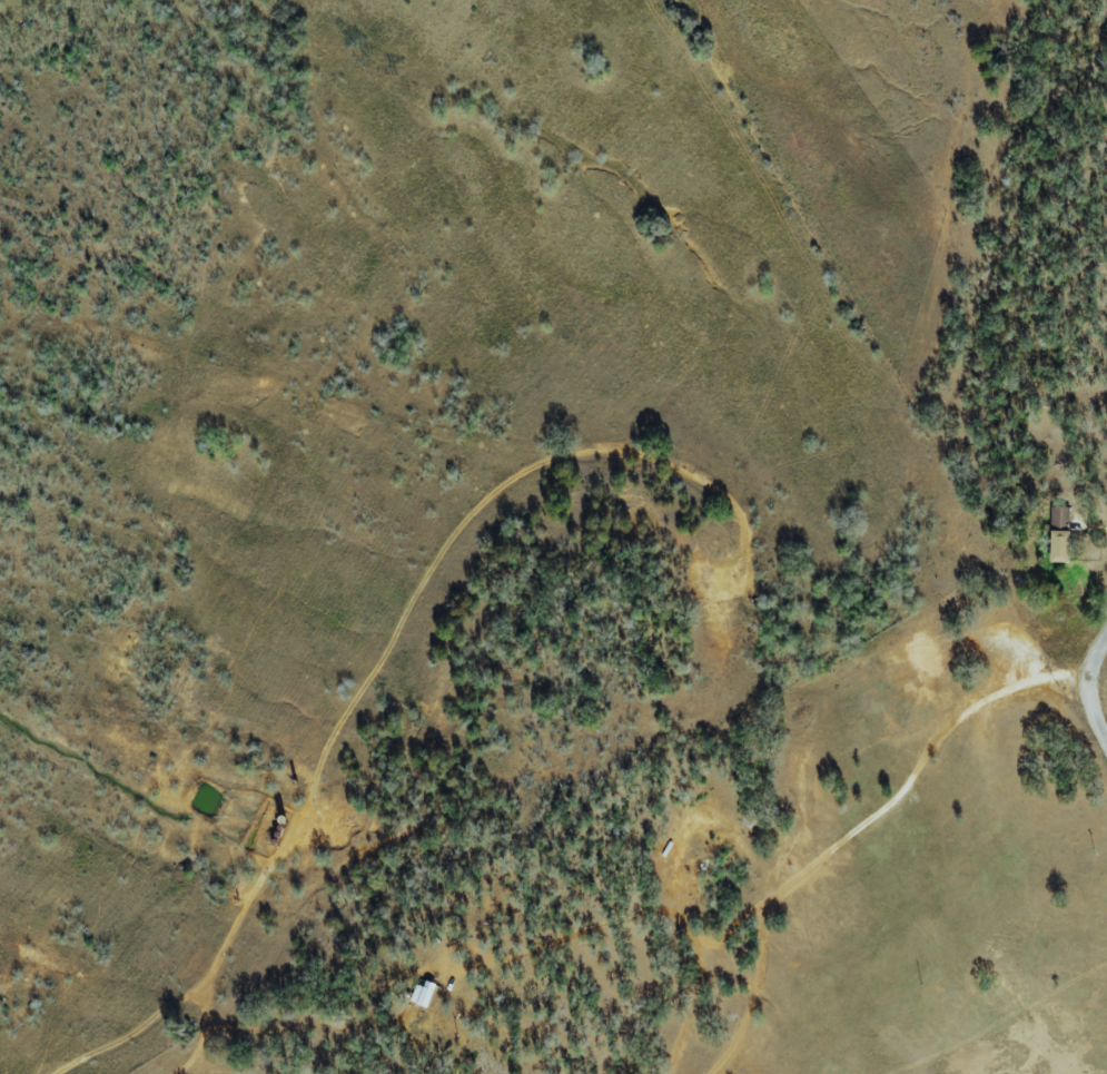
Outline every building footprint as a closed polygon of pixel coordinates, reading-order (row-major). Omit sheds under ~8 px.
[(1068,563),(1068,530),(1066,530),(1067,507),(1049,507),(1048,563),(1068,563)] [(410,1002),(427,1008),(435,988),(418,981),(410,1002)]
